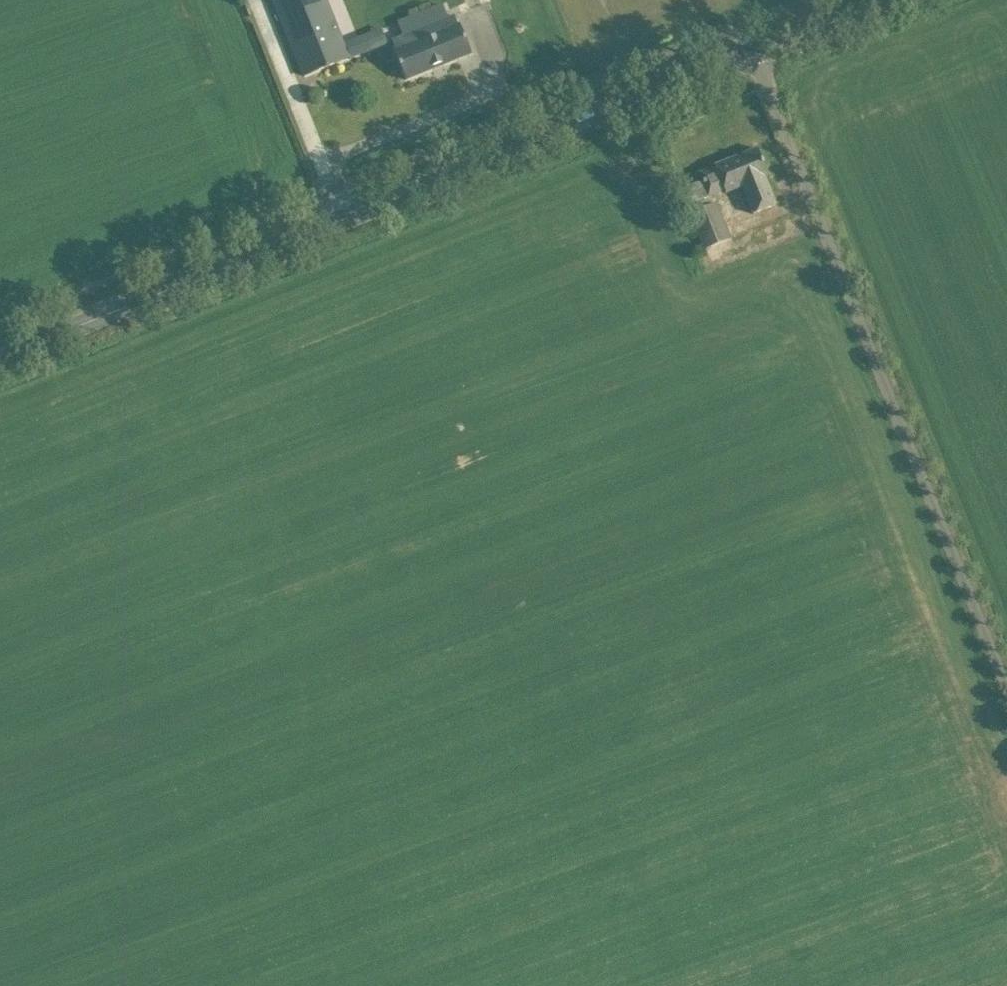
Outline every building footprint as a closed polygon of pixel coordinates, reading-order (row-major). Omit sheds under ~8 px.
[(297,56),(305,75),(349,57),(343,43),(342,39),(327,0),(275,0),(297,56)] [(404,35),(393,40),(397,50),(395,50),(406,79),(472,53),(460,24),(459,25),(455,15),(449,17),(404,35)] [(749,167),(682,193),(693,221),(760,195),(749,167)]
